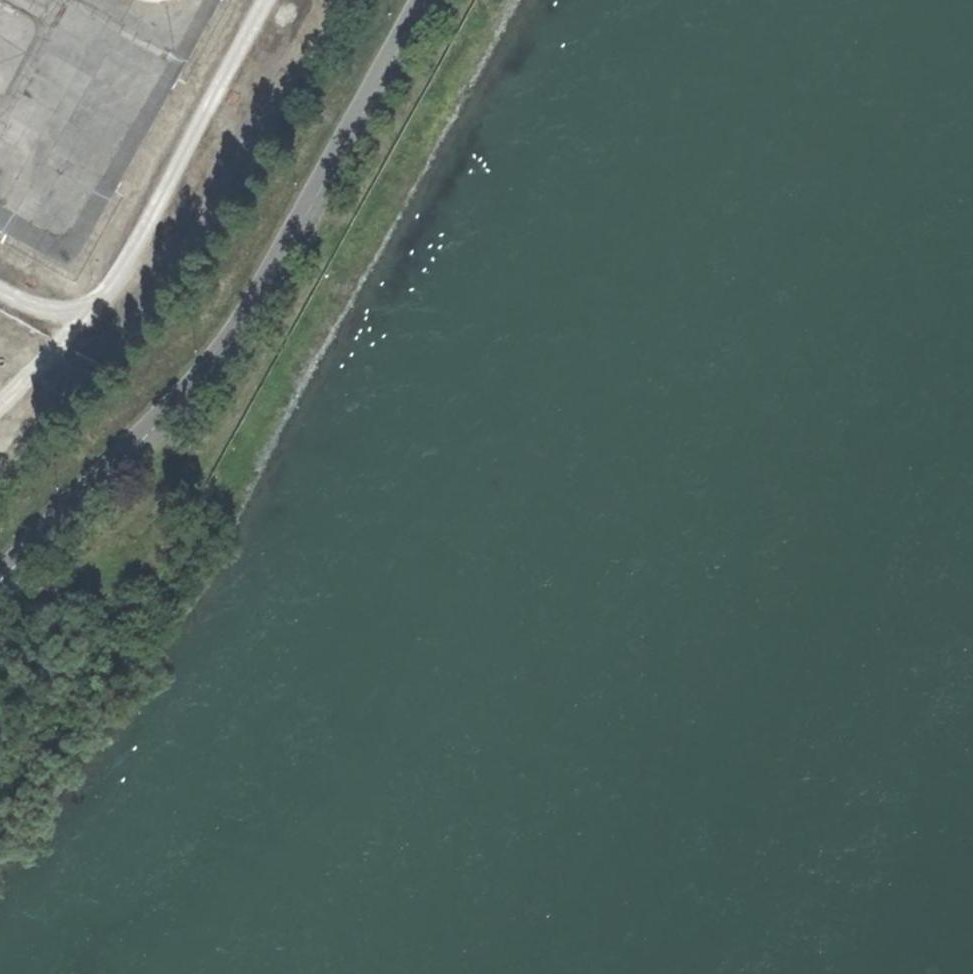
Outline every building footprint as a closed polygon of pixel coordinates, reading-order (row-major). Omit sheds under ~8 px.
[(128,11),(145,14),(164,10),(178,0),(112,0),(128,11)]
